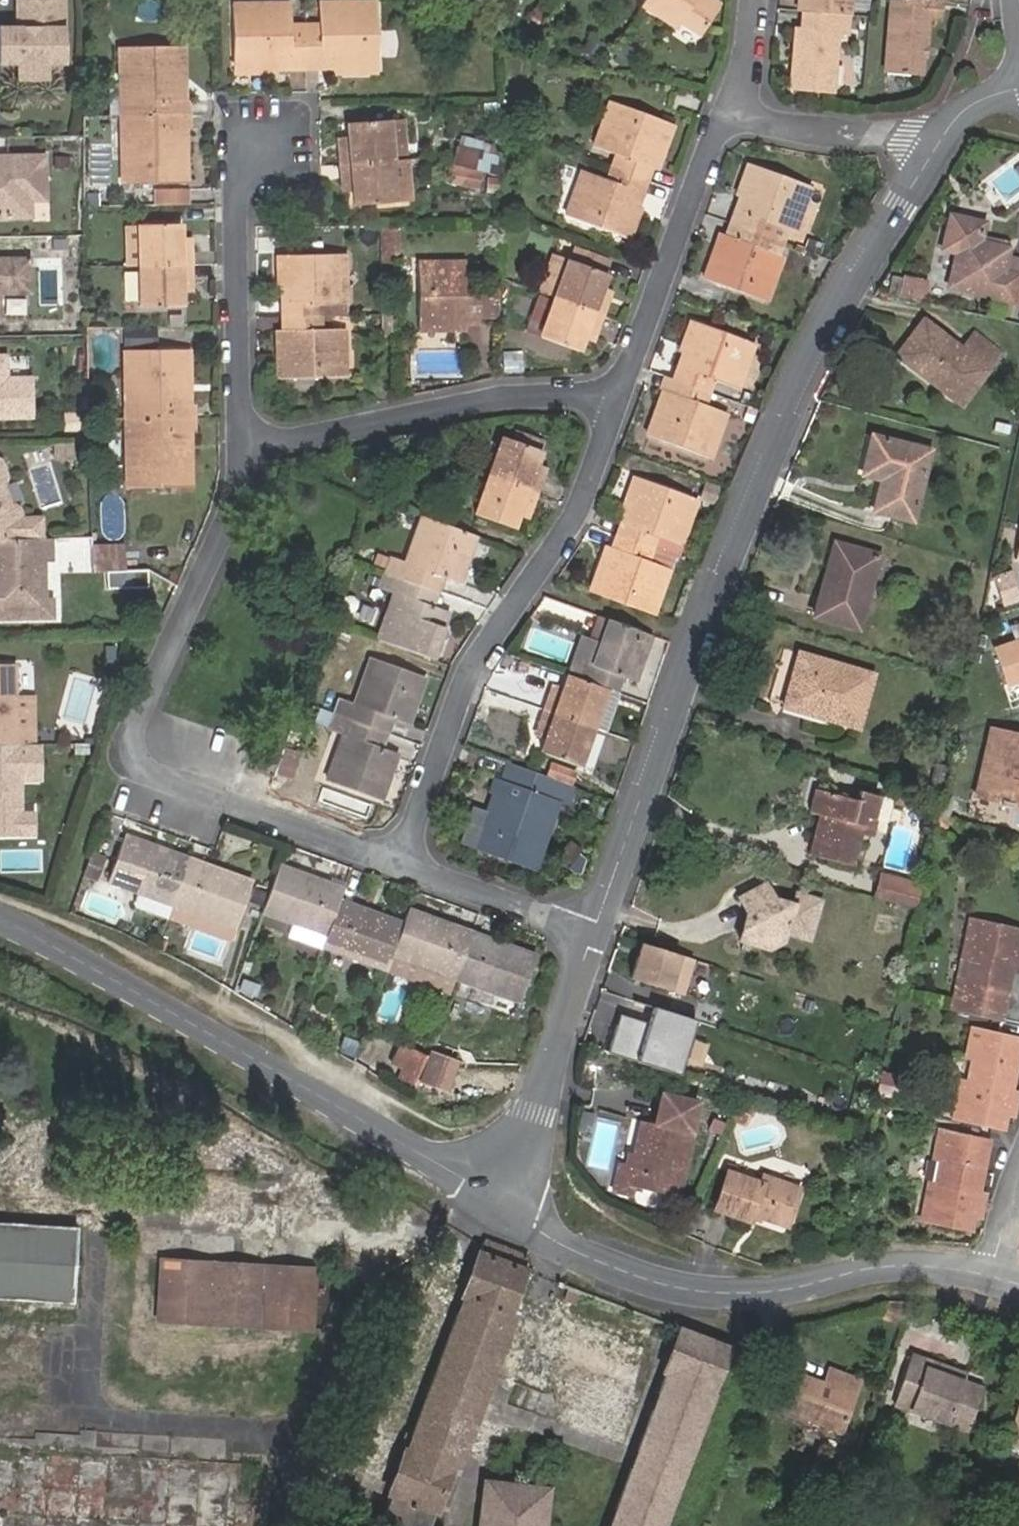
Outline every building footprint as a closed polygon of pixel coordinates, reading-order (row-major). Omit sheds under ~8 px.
[(12,20),(0,21),(0,56),(14,56),(20,63),(34,62),(41,55),(61,54),(60,0),(12,0),(12,20)] [(639,8),(674,29),(677,24),(695,36),(713,7),(712,1),(709,0),(644,0),(639,8)] [(798,8),(804,8),(848,12),(849,0),(798,0),(798,8)] [(943,0),(891,0),(886,69),(922,70),(924,51),(921,51),(922,42),(927,42),(930,13),(942,13),(943,0)] [(320,25),(305,25),(306,69),(332,68),(378,68),(377,3),(320,3),(320,25)] [(306,69),(305,25),(291,25),(291,4),(233,5),(234,70),(279,69),(306,69)] [(847,31),(848,12),(804,8),(803,28),(796,28),(793,63),(800,63),(799,85),(833,87),(837,30),(847,31)] [(130,115),(190,115),(190,100),(187,100),(179,100),(178,80),(186,80),(185,48),(122,49),(122,70),(131,70),(130,115)] [(61,54),(41,55),(34,62),(20,63),(14,56),(0,56),(0,77),(61,75),(61,54)] [(792,84),(799,85),(800,63),(793,63),(792,84)] [(279,69),(234,70),(234,77),(279,77),(279,69)] [(122,70),(122,116),(130,115),(131,70),(122,70)] [(179,100),(187,100),(186,80),(178,80),(179,100)] [(610,167),(646,181),(651,168),(659,146),(666,149),(674,127),(611,103),(594,147),(614,155),(610,167)] [(190,129),(190,115),(130,115),(130,161),(121,161),(121,184),(188,184),(188,148),(179,148),(179,129),(187,130),(190,129)] [(130,115),(122,116),(121,161),(130,161),(130,115)] [(340,165),(392,161),(390,122),(349,124),(349,138),(350,150),(339,150),(340,165)] [(404,124),(391,125),(393,156),(406,156),(404,124)] [(188,148),(187,130),(179,129),(179,148),(188,148)] [(350,150),(349,138),(339,139),(339,150),(350,150)] [(657,171),(666,149),(659,146),(651,168),(657,171)] [(455,149),(451,165),(475,171),(479,155),(455,149)] [(8,217),(8,200),(33,199),(47,199),(46,156),(0,157),(0,217),(8,217)] [(409,160),(392,161),(395,202),(412,201),(409,160)] [(395,202),(392,161),(340,165),(341,178),(352,178),(353,192),(354,204),(395,202)] [(731,224),(766,237),(771,225),(789,231),(793,233),(810,188),(748,163),(738,187),(745,190),(741,198),(731,224)] [(637,205),(646,181),(610,167),(606,179),(581,170),(565,215),(629,240),(639,216),(634,213),(637,205)] [(477,190),(480,175),(452,168),(448,183),(477,190)] [(342,193),(353,192),(352,178),(341,178),(342,193)] [(734,195),(741,198),(745,190),(738,187),(734,195)] [(158,189),(158,205),(189,204),(188,189),(158,189)] [(8,200),(8,217),(33,216),(33,199),(8,200)] [(634,213),(639,216),(642,207),(637,205),(634,213)] [(950,287),(1018,304),(1018,261),(1007,258),(1009,250),(979,242),(984,223),(950,215),(941,252),(958,255),(950,287)] [(762,248),(766,237),(731,224),(727,235),(719,257),(712,254),(703,277),(767,302),(784,256),(780,255),(762,248)] [(139,265),(193,265),(193,251),(181,251),(181,239),(181,225),(138,226),(139,265)] [(399,225),(381,225),(381,262),(399,262),(399,225)] [(784,243),(789,231),(771,225),(766,237),(784,243)] [(124,226),(124,265),(139,265),(138,226),(124,226)] [(719,257),(727,235),(720,233),(712,254),(719,257)] [(780,255),(784,243),(766,237),(762,248),(780,255)] [(181,251),(193,251),(193,239),(181,239),(181,251)] [(567,261),(607,275),(612,260),(572,246),(567,261)] [(285,292),(285,317),(321,316),(321,302),(345,302),(345,255),(278,256),(278,281),(285,281),(285,292)] [(553,298),(567,261),(553,255),(539,293),(553,298)] [(30,293),(30,258),(0,258),(0,293),(30,293)] [(441,326),(467,325),(481,325),(480,288),(467,288),(466,261),(418,262),(420,331),(441,331),(441,326)] [(567,261),(553,298),(602,316),(607,303),(598,300),(602,287),(607,275),(567,261)] [(193,280),(193,265),(139,265),(140,306),(182,307),(182,292),(182,280),(193,280)] [(923,301),(927,280),(903,275),(898,295),(923,301)] [(194,293),(193,280),(182,280),(182,292),(194,293)] [(598,300),(607,303),(611,291),(602,287),(598,300)] [(480,288),(480,318),(498,318),(498,288),(480,288)] [(602,316),(553,298),(540,335),(578,350),(583,338),(588,325),(597,328),(602,316)] [(321,316),(285,317),(285,330),(286,355),(277,355),(277,379),(346,378),(345,330),(321,330),(321,316)] [(675,379),(710,392),(715,380),(739,389),(756,345),(691,320),(682,342),(688,344),(684,353),(675,379)] [(921,342),(908,360),(962,403),(1002,353),(978,336),(967,350),(925,320),(912,336),(921,342)] [(166,325),(125,325),(125,343),(166,343),(166,325)] [(593,341),(597,328),(588,325),(583,338),(593,341)] [(277,330),(277,355),(286,355),(285,330),(277,330)] [(899,353),(908,360),(921,342),(912,336),(899,353)] [(688,344),(682,342),(679,351),(684,353),(688,344)] [(136,418),(193,417),(193,404),(190,404),(182,405),(182,386),(190,386),(189,350),(125,351),(126,373),(135,373),(136,418)] [(31,415),(30,375),(7,375),(6,355),(0,355),(0,415),(31,415)] [(126,373),(126,418),(136,418),(135,373),(126,373)] [(705,404),(710,392),(675,379),(658,373),(653,386),(665,390),(670,391),(662,412),(657,410),(648,435),(711,458),(727,413),(705,404)] [(182,405),(190,404),(190,386),(182,386),(182,405)] [(665,390),(657,410),(662,412),(670,391),(665,390)] [(193,432),(193,417),(136,418),(137,463),(127,463),(127,486),(191,485),(191,451),(182,451),(182,432),(191,432),(193,432)] [(136,418),(126,418),(127,463),(137,463),(136,418)] [(191,451),(191,432),(182,432),(182,451),(191,451)] [(504,435),(490,475),(538,492),(542,480),(534,477),(539,464),(546,444),(529,437),(526,444),(504,435)] [(884,467),(881,479),(872,509),(911,520),(929,451),(872,435),(865,462),(884,467)] [(78,456),(78,443),(60,444),(60,457),(78,456)] [(44,539),(43,520),(23,520),(23,515),(21,509),(13,506),(6,487),(9,479),(2,462),(0,461),(0,540),(44,539)] [(862,473),(881,479),(884,467),(865,462),(862,473)] [(534,477),(542,480),(547,467),(539,464),(534,477)] [(538,492),(490,475),(477,512),(517,527),(521,514),(526,502),(534,505),(538,492)] [(619,535),(654,548),(659,536),(681,543),(698,500),(636,476),(627,500),(632,501),(628,510),(619,535)] [(530,517),(534,505),(526,502),(521,514),(530,517)] [(462,581),(480,535),(424,515),(407,561),(392,555),(386,572),(424,585),(430,569),(445,575),(462,581)] [(649,560),(654,548),(619,535),(615,548),(607,569),(599,566),(590,590),(655,613),(672,569),(649,560)] [(0,540),(0,619),(55,618),(55,603),(48,603),(47,560),(55,560),(54,539),(44,539),(0,540)] [(879,555),(837,542),(814,615),(857,628),(879,555)] [(92,572),(120,568),(120,545),(92,544),(92,572)] [(607,569),(615,548),(607,545),(599,566),(607,569)] [(439,591),(445,575),(430,569),(424,585),(439,591)] [(424,585),(386,572),(380,586),(396,593),(379,638),(434,658),(451,610),(434,604),(419,598),(424,585)] [(434,604),(439,591),(424,585),(419,598),(434,604)] [(600,641),(608,619),(598,616),(591,637),(600,641)] [(636,680),(653,636),(608,619),(600,641),(591,637),(582,634),(568,674),(608,689),(619,693),(625,676),(636,680)] [(1000,649),(1018,643),(1018,625),(995,634),(1000,649)] [(1000,649),(1012,684),(1018,682),(1018,643),(1000,649)] [(875,675),(800,653),(784,705),(861,728),(875,675)] [(377,711),(393,717),(409,723),(426,677),(373,657),(355,701),(342,696),(336,712),(372,726),(377,711)] [(15,745),(22,745),(21,695),(21,666),(0,667),(0,746),(15,745)] [(594,727),(608,689),(568,674),(563,686),(559,698),(551,695),(545,710),(594,727)] [(559,698),(563,686),(555,683),(551,695),(559,698)] [(39,695),(21,695),(22,745),(40,745),(39,695)] [(581,764),(594,727),(545,710),(541,721),(549,724),(545,736),(541,749),(581,764)] [(372,726),(387,731),(393,717),(377,711),(372,726)] [(398,751),(382,745),(367,740),(372,726),(336,712),(330,727),(344,732),(328,778),(380,797),(398,751)] [(536,734),(545,736),(549,724),(541,721),(536,734)] [(382,745),(387,731),(372,726),(367,740),(382,745)] [(990,731),(976,797),(1018,808),(1018,738),(990,731)] [(93,742),(77,743),(76,754),(92,756),(93,742)] [(15,745),(0,746),(0,836),(26,835),(26,813),(26,762),(16,762),(15,745)] [(304,751),(285,745),(283,752),(282,755),(276,772),(294,779),(304,751)] [(257,768),(275,775),(276,772),(282,755),(264,749),(257,768)] [(508,761),(501,779),(553,798),(562,802),(573,806),(581,787),(508,761)] [(537,842),(553,798),(501,779),(497,778),(492,790),(495,791),(499,793),(493,812),(489,810),(475,846),(537,868),(546,845),(537,842)] [(858,799),(818,788),(811,811),(821,813),(810,853),(854,866),(866,827),(871,828),(879,795),(861,791),(858,799)] [(499,793),(495,791),(489,810),(493,812),(499,793)] [(562,802),(553,798),(537,842),(546,845),(562,802)] [(40,813),(26,813),(26,835),(40,835),(40,813)] [(140,892),(175,905),(192,857),(177,852),(174,856),(153,849),(154,845),(126,835),(109,881),(140,892)] [(106,857),(93,853),(86,873),(99,878),(106,857)] [(192,857),(175,905),(237,928),(253,882),(226,872),(224,875),(203,867),(205,861),(192,857)] [(281,865),(264,912),(294,923),(328,935),(342,897),(345,886),(332,880),(329,886),(308,878),(309,875),(281,865)] [(880,898),(918,910),(923,887),(886,877),(880,898)] [(738,940),(751,945),(786,929),(785,934),(808,941),(821,901),(798,894),(794,906),(772,899),(764,883),(736,895),(746,914),(738,940)] [(175,905),(140,892),(137,900),(139,903),(171,915),(175,905)] [(328,935),(323,947),(388,969),(393,956),(405,922),(377,912),(376,916),(355,908),(356,902),(342,897),(328,935)] [(356,902),(355,908),(376,916),(377,912),(378,909),(356,902)] [(175,905),(171,915),(233,938),(237,928),(175,905)] [(410,909),(405,922),(393,956),(457,978),(475,929),(461,925),(458,930),(438,923),(438,919),(410,909)] [(972,919),(952,1008),(958,1010),(980,921),(972,919)] [(1017,947),(1018,939),(1018,930),(980,921),(958,1010),(1002,1020),(1013,967),(1017,947)] [(323,947),(328,935),(294,923),(290,935),(323,947)] [(488,934),(475,929),(457,978),(521,1000),(537,955),(510,945),(508,948),(486,940),(488,934)] [(786,929),(751,945),(768,950),(781,943),(785,934),(786,929)] [(693,961),(642,944),(630,979),(682,996),(693,961)] [(457,978),(393,956),(388,969),(453,992),(457,978)] [(246,980),(243,988),(259,993),(262,985),(246,980)] [(243,988),(241,993),(256,1002),(259,993),(243,988)] [(619,1016),(606,1054),(678,1078),(697,1023),(654,1009),(648,1026),(619,1016)] [(973,1030),(954,1116),(962,1118),(980,1031),(973,1030)] [(1018,1056),(1018,1040),(999,1035),(980,1031),(962,1118),(994,1125),(1003,1127),(1007,1111),(1011,1093),(1018,1056)] [(415,1088),(427,1057),(399,1044),(390,1064),(401,1070),(398,1079),(415,1088)] [(900,1095),(902,1072),(881,1070),(879,1093),(900,1095)] [(657,1124),(694,1134),(703,1101),(665,1091),(657,1124)] [(1018,1095),(1011,1093),(1007,1111),(1014,1113),(1018,1095)] [(694,1134),(644,1120),(629,1184),(680,1197),(694,1134)] [(929,1219),(971,1229),(975,1214),(979,1195),(985,1167),(990,1141),(940,1129),(934,1156),(943,1158),(929,1219)] [(934,1156),(920,1217),(929,1219),(943,1158),(934,1156)] [(788,1234),(800,1198),(765,1185),(762,1193),(727,1180),(715,1216),(751,1229),(754,1222),(788,1234)] [(975,1214),(983,1215),(988,1197),(979,1195),(975,1214)] [(73,1301),(76,1227),(0,1222),(0,1297),(73,1301)] [(488,1239),(465,1296),(467,1297),(411,1447),(409,1447),(383,1517),(409,1525),(428,1525),(449,1471),(455,1474),(516,1310),(511,1308),(526,1267),(530,1256),(488,1239)] [(314,1332),(317,1269),(160,1261),(156,1322),(314,1332)] [(682,1328),(665,1373),(668,1375),(611,1525),(664,1525),(669,1515),(733,1348),(682,1328)] [(944,1375),(947,1368),(915,1357),(898,1405),(971,1431),(986,1390),(964,1382),(944,1375)] [(966,1375),(947,1368),(944,1375),(964,1382),(966,1375)] [(829,1383),(798,1372),(785,1412),(815,1422),(843,1432),(857,1393),(861,1381),(833,1370),(829,1383)] [(843,1432),(815,1422),(811,1432),(840,1441),(843,1432)] [(1013,1438),(1010,1445),(1018,1448),(1018,1440),(1013,1438)] [(548,1490),(485,1482),(481,1525),(544,1525),(548,1490)]
